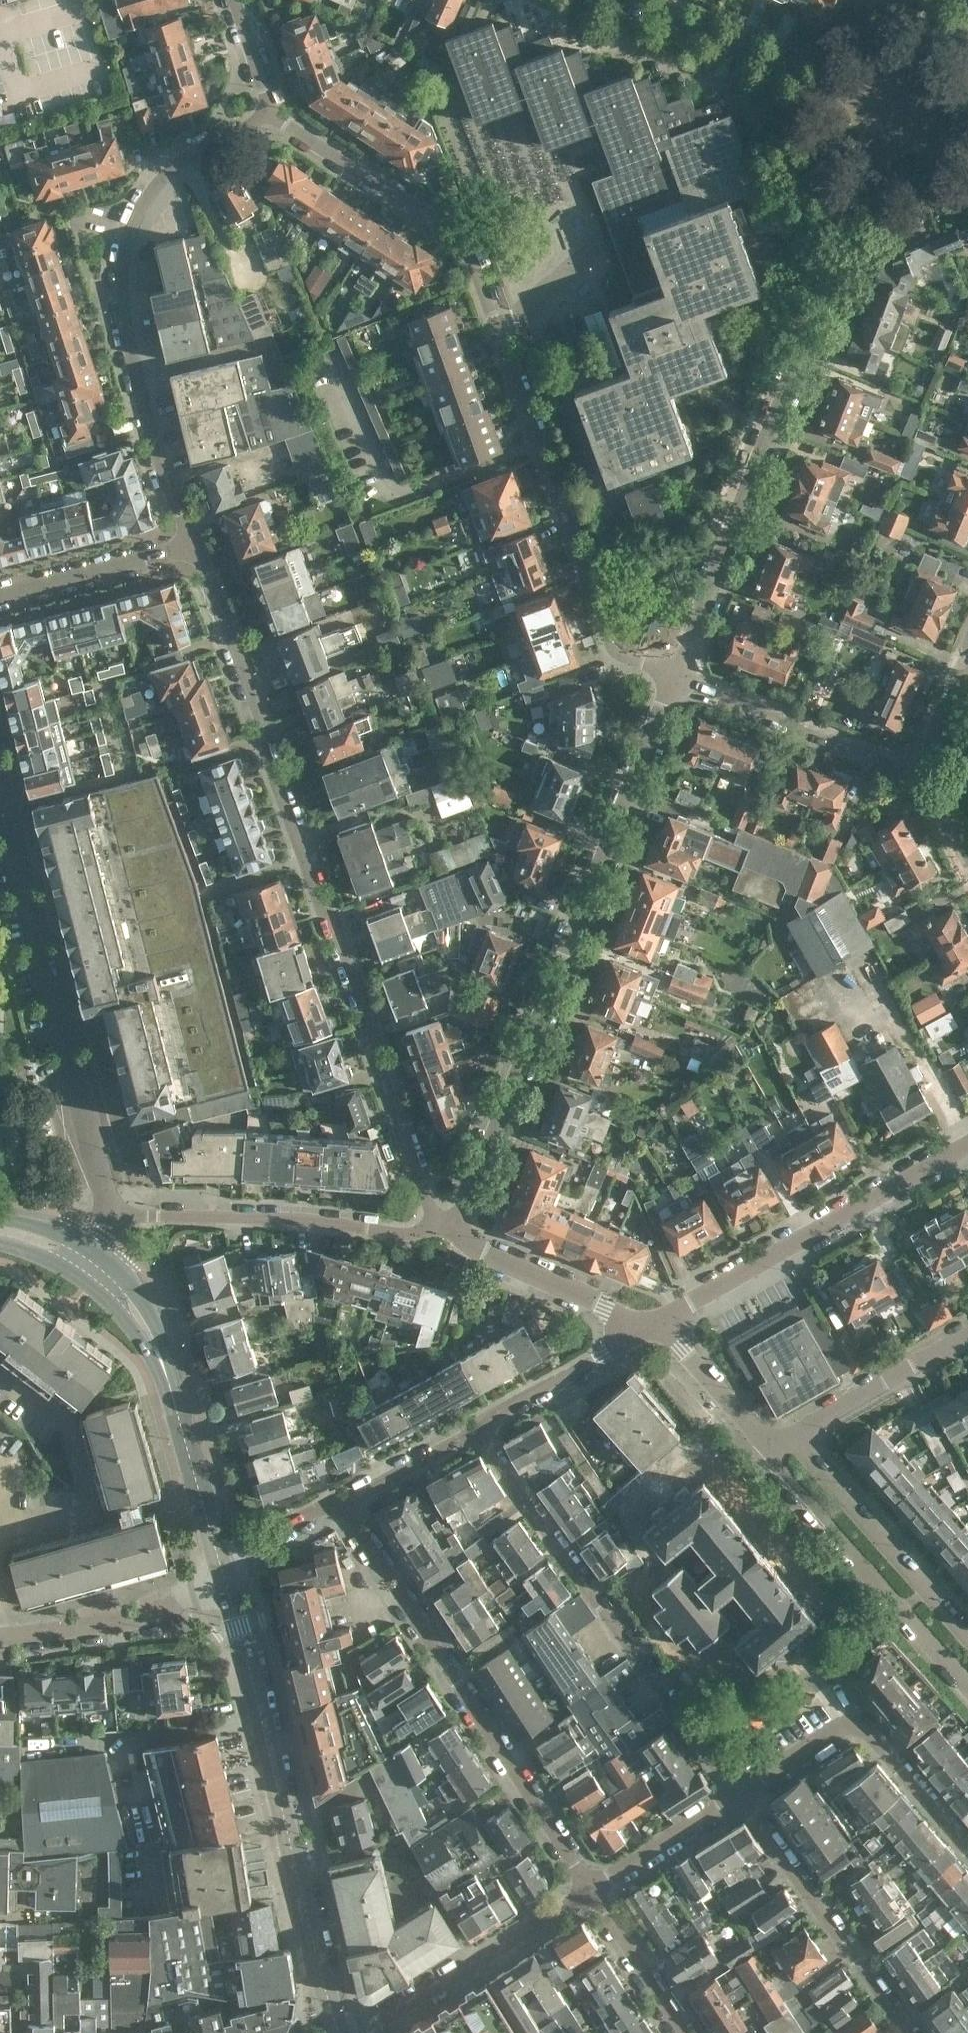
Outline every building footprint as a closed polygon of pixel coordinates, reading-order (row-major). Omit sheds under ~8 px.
[(110,38),(119,36),(124,34),(131,32),(129,28),(144,24),(142,15),(190,0),(98,0),(110,38)] [(340,2),(341,2),(335,16),(349,22),(352,7),(356,0),(341,0),(340,2)] [(428,1),(426,0),(416,0),(403,28),(402,27),(395,43),(408,49),(424,11),(428,1)] [(424,11),(452,23),(462,0),(435,0),(434,4),(428,1),(424,11)] [(811,7),(808,14),(823,21),(827,11),(830,13),(836,0),(796,0),(811,7)] [(154,48),(187,38),(181,17),(144,28),(147,40),(152,38),(154,48)] [(289,51),(292,50),(324,39),(331,37),(326,22),(319,25),(317,18),(303,22),(301,17),(284,23),(288,33),(283,35),(289,51)] [(352,29),(333,20),(338,34),(352,29)] [(614,233),(637,300),(610,310),(632,370),(576,390),(609,482),(614,480),(619,495),(625,493),(636,523),(664,513),(653,483),(642,487),(636,472),(693,452),(671,391),(727,371),(705,311),(762,290),(729,201),(759,190),(731,114),(724,116),(718,101),(696,109),(690,93),(667,102),(659,79),(652,82),(649,75),(639,79),(634,68),(623,72),(619,60),(602,66),(598,56),(586,61),(581,48),(566,54),(563,46),(559,48),(554,34),(529,43),(523,27),(515,30),(512,22),(499,27),(496,20),(450,38),(480,122),(529,105),(524,89),(530,87),(552,147),(604,128),(619,171),(596,178),(614,233)] [(368,45),(377,39),(366,34),(358,38),(363,47),(368,45)] [(123,48),(119,36),(110,38),(114,51),(123,48)] [(187,38),(154,48),(158,58),(154,60),(157,71),(194,59),(187,38)] [(328,49),(324,39),(292,50),(300,71),(336,59),(332,47),(328,49)] [(377,39),(368,45),(372,52),(388,44),(377,39)] [(390,62),(400,53),(395,47),(385,56),(390,62)] [(400,53),(390,62),(397,70),(407,61),(400,53)] [(201,81),(194,59),(157,71),(160,82),(164,81),(167,90),(201,81)] [(336,59),(300,71),(311,102),(338,80),(335,71),(340,70),(336,59)] [(127,80),(137,77),(133,65),(124,68),(127,80)] [(137,77),(127,80),(131,93),(141,90),(137,77)] [(338,80),(311,102),(338,119),(359,88),(350,81),(347,85),(338,80)] [(410,95),(419,87),(416,82),(417,82),(415,80),(404,89),(406,91),(410,95)] [(152,118),(203,103),(206,98),(201,81),(155,94),(157,103),(158,103),(149,106),(146,97),(133,101),(136,110),(137,110),(143,131),(155,127),(152,118)] [(363,81),(359,88),(338,119),(356,131),(381,93),(363,81)] [(419,87),(410,95),(407,98),(414,106),(423,98),(419,87)] [(381,93),(356,131),(375,143),(396,111),(400,106),(381,93)] [(406,117),(396,111),(375,143),(394,155),(412,127),(403,121),(406,117)] [(95,142),(104,176),(121,171),(124,165),(110,117),(99,120),(104,140),(95,142)] [(412,127),(392,158),(407,168),(409,164),(418,170),(419,167),(422,167),(427,160),(426,157),(427,156),(433,160),(434,159),(433,158),(436,154),(439,156),(441,152),(439,145),(435,142),(437,139),(435,125),(423,117),(415,129),(412,127)] [(67,125),(70,135),(81,132),(78,122),(67,125)] [(57,139),(70,135),(67,125),(54,129),(57,139)] [(35,138),(34,135),(7,143),(6,146),(11,164),(24,160),(23,156),(27,154),(38,193),(47,191),(48,195),(62,191),(61,188),(51,154),(41,157),(36,138),(35,138)] [(84,141),(73,145),(83,182),(104,176),(95,142),(85,145),(84,141)] [(83,182),(73,145),(62,148),(63,151),(51,154),(61,188),(83,182)] [(286,206),(305,177),(307,174),(294,165),(291,169),(281,163),(271,178),(275,180),(272,186),(276,189),(274,192),(277,200),(286,206)] [(447,192),(457,188),(450,168),(439,172),(447,192)] [(228,222),(253,209),(256,207),(239,175),(214,189),(224,208),(221,210),(228,222)] [(305,177),(286,206),(294,211),(292,214),(302,221),(323,188),(305,177)] [(323,188),(302,221),(312,228),(315,224),(324,229),(342,201),(323,188)] [(0,199),(0,216),(8,214),(3,198),(0,199)] [(360,212),(342,201),(324,229),(333,235),(330,239),(339,244),(347,231),(360,212)] [(379,224),(360,212),(347,231),(339,244),(350,252),(353,248),(360,253),(379,224)] [(54,242),(58,241),(54,227),(49,229),(46,220),(2,233),(2,236),(0,236),(0,259),(18,253),(54,242)] [(261,251),(285,241),(284,239),(278,224),(254,235),(261,251)] [(294,241),(301,229),(294,224),(286,236),(287,237),(294,241)] [(379,224),(360,253),(369,259),(367,262),(376,268),(397,236),(379,224)] [(301,229),(294,241),(301,246),(309,234),(301,229)] [(945,237),(950,248),(962,243),(957,232),(945,237)] [(156,242),(165,281),(193,274),(196,281),(227,273),(208,233),(184,238),(184,236),(156,242)] [(416,248),(397,236),(376,268),(387,275),(389,271),(398,277),(416,248)] [(294,241),(287,237),(286,239),(284,239),(285,241),(287,247),(291,246),(294,241)] [(893,287),(906,292),(912,279),(923,274),(921,268),(923,263),(940,257),(938,253),(950,248),(945,237),(933,242),(934,245),(906,256),(905,254),(889,260),(885,258),(880,268),(877,270),(875,275),(876,278),(875,281),(879,283),(879,285),(892,290),(893,287)] [(285,241),(261,251),(266,261),(289,251),(287,247),(285,241)] [(44,267),(58,262),(60,261),(54,242),(18,253),(21,264),(24,263),(27,272),(44,267)] [(418,244),(416,248),(398,277),(414,287),(418,279),(422,282),(426,277),(430,279),(439,265),(430,258),(432,254),(418,244)] [(289,251),(266,261),(270,272),(293,262),(289,251)] [(334,272),(342,260),(333,254),(324,266),(334,272)] [(0,259),(0,268),(2,273),(10,270),(6,257),(0,259)] [(44,267),(27,272),(31,283),(27,284),(30,294),(66,282),(60,261),(58,262),(44,267)] [(311,290),(323,271),(315,266),(306,280),(311,290)] [(195,281),(203,314),(207,330),(211,348),(255,337),(227,273),(196,281),(195,281)] [(363,290),(370,279),(362,273),(355,285),(363,290)] [(193,274),(165,281),(166,288),(152,291),(156,308),(199,297),(195,281),(193,274)] [(370,279),(363,290),(371,296),(378,284),(370,279)] [(66,282),(30,294),(34,306),(38,305),(41,314),(73,304),(66,282)] [(869,308),(900,321),(911,296),(906,294),(906,292),(893,287),(892,290),(879,285),(869,308)] [(15,301),(23,298),(19,287),(11,289),(15,301)] [(955,289),(948,305),(958,310),(965,294),(955,289)] [(255,337),(274,333),(255,292),(239,298),(255,337)] [(203,314),(199,297),(156,308),(160,325),(203,314)] [(23,298),(15,301),(19,313),(27,310),(23,298)] [(372,318),(394,309),(383,302),(372,318)] [(73,304),(41,314),(44,325),(41,326),(44,336),(80,325),(73,304)] [(463,463),(504,449),(489,406),(485,407),(457,328),(460,327),(452,305),(412,319),(419,340),(416,341),(445,425),(450,424),(463,463)] [(909,325),(900,321),(869,308),(860,332),(873,337),(872,340),(886,346),(886,345),(899,351),(900,349),(902,348),(906,339),(905,336),(909,325)] [(207,330),(203,314),(160,325),(164,341),(207,330)] [(4,340),(12,337),(8,325),(0,327),(4,340)] [(87,345),(80,325),(44,336),(48,347),(51,346),(54,356),(87,345)] [(936,336),(948,342),(952,332),(939,327),(936,336)] [(28,342),(36,339),(33,328),(24,331),(28,342)] [(211,348),(207,330),(164,341),(168,359),(211,348)] [(880,360),(886,346),(872,340),(873,337),(860,332),(859,333),(855,332),(845,356),(849,357),(848,360),(875,372),(876,370),(884,374),(888,364),(880,360)] [(342,348),(350,345),(345,335),(338,338),(342,348)] [(944,351),(948,342),(936,336),(931,347),(944,351)] [(12,337),(4,340),(8,352),(16,350),(12,337)] [(36,339),(28,342),(32,354),(41,352),(36,339)] [(58,378),(68,375),(94,367),(87,345),(54,356),(58,367),(54,368),(58,378)] [(346,358),(354,355),(350,345),(342,348),(346,358)] [(268,378),(262,353),(262,352),(172,374),(192,462),(238,451),(251,446),(253,448),(285,436),(312,426),(294,380),(290,382),(288,374),(268,378)] [(351,368),(358,365),(354,355),(346,358),(351,368)] [(966,362),(950,355),(946,366),(961,373),(966,362)] [(355,378),(363,375),(358,365),(351,368),(355,378)] [(17,381),(25,379),(21,366),(13,369),(17,381)] [(94,367),(68,375),(58,378),(58,379),(56,380),(63,400),(90,392),(91,395),(102,391),(94,367)] [(41,384),(38,374),(30,376),(33,386),(41,384)] [(359,388),(367,385),(363,375),(355,378),(359,388)] [(963,376),(958,387),(967,391),(967,378),(963,376)] [(828,402),(827,403),(867,419),(868,418),(867,418),(873,405),(879,407),(883,396),(840,378),(836,387),(834,386),(833,388),(828,394),(828,402)] [(25,379),(17,381),(21,394),(29,391),(25,379)] [(41,384),(33,386),(37,398),(45,395),(41,384)] [(364,398),(371,395),(367,385),(359,388),(364,398)] [(103,397),(102,391),(91,395),(90,392),(63,400),(69,419),(59,422),(70,456),(93,448),(86,429),(89,428),(86,420),(94,418),(97,412),(93,400),(103,397)] [(371,395),(364,398),(368,408),(376,404),(371,395)] [(823,421),(819,429),(857,445),(867,419),(827,403),(827,404),(822,409),(822,417),(821,420),(823,421)] [(372,418),(380,414),(376,404),(368,408),(372,418)] [(31,425),(39,422),(35,410),(27,412),(31,425)] [(922,416),(912,412),(903,434),(913,438),(922,416)] [(377,428),(384,424),(380,414),(372,418),(377,428)] [(39,422),(31,425),(35,437),(43,435),(39,422)] [(381,438),(389,434),(384,424),(377,428),(381,438)] [(312,426),(285,436),(291,452),(300,480),(307,478),(331,469),(312,426)] [(937,449),(942,437),(919,427),(914,439),(937,449)] [(385,448),(393,444),(389,434),(381,438),(385,448)] [(390,458),(397,454),(393,444),(385,448),(390,458)] [(118,475),(137,469),(133,457),(125,459),(122,449),(109,453),(108,449),(94,454),(96,458),(83,462),(90,483),(106,479),(118,475)] [(900,460),(871,449),(866,461),(895,472),(900,460)] [(48,452),(40,454),(43,467),(51,465),(48,452)] [(280,487),(300,480),(291,452),(270,459),(280,487)] [(394,468),(402,464),(397,454),(390,458),(394,468)] [(861,476),(866,464),(845,455),(841,467),(825,461),(823,466),(806,460),(801,473),(796,476),(798,480),(796,485),(827,498),(833,482),(836,483),(838,478),(847,482),(851,471),(861,476)] [(229,464),(201,474),(214,509),(248,497),(242,480),(235,482),(229,464)] [(402,464),(394,468),(398,478),(406,474),(402,464)] [(54,471),(56,479),(68,476),(66,468),(54,471)] [(110,491),(107,497),(118,503),(157,524),(149,500),(147,500),(137,469),(106,479),(110,491)] [(331,469),(307,478),(315,498),(317,497),(317,496),(338,489),(331,469)] [(956,469),(948,487),(959,492),(954,503),(967,509),(967,475),(956,469)] [(44,482),(56,479),(54,471),(42,474),(44,482)] [(521,496),(512,471),(477,484),(478,486),(469,488),(468,488),(462,490),(471,514),(474,513),(486,509),(486,508),(521,496)] [(29,472),(21,474),(24,487),(32,485),(29,472)] [(32,485),(44,482),(42,474),(31,477),(32,485)] [(790,492),(791,496),(786,511),(802,517),(800,521),(827,532),(831,522),(822,518),(824,512),(822,511),(827,498),(796,485),(794,490),(790,492)] [(521,496),(474,513),(483,537),(530,521),(521,496)] [(232,528),(235,536),(268,524),(275,521),(272,512),(274,508),(271,500),(266,498),(259,500),(260,502),(227,514),(228,516),(225,517),(225,524),(231,528),(232,528)] [(99,537),(94,517),(89,499),(66,504),(76,543),(99,537)] [(954,503),(943,499),(938,511),(930,529),(966,544),(967,539),(967,509),(954,503)] [(132,531),(157,524),(118,503),(113,512),(94,517),(99,537),(132,529),(132,531)] [(68,545),(76,543),(66,504),(44,510),(54,549),(68,546),(68,545)] [(279,519),(292,514),(289,505),(275,510),(279,519)] [(883,518),(906,528),(911,516),(888,506),(883,518)] [(311,507),(292,514),(296,523),(297,527),(313,521),(315,517),(311,507)] [(31,555),(54,549),(44,510),(21,516),(26,535),(31,555)] [(292,514),(279,519),(282,529),(296,523),(292,514)] [(436,527),(449,522),(446,514),(433,519),(436,527)] [(902,538),(906,528),(883,518),(879,528),(902,538)] [(373,520),(360,525),(367,545),(380,540),(373,520)] [(352,522),(337,528),(341,539),(344,537),(356,533),(352,522)] [(449,522),(436,527),(439,535),(452,530),(449,522)] [(268,523),(235,536),(237,543),(236,544),(235,552),(241,557),(242,556),(243,557),(276,545),(268,524),(268,523)] [(507,568),(542,555),(534,532),(484,550),(488,560),(492,558),(497,571),(507,568)] [(349,553),(361,549),(356,533),(344,537),(349,553)] [(26,535),(7,540),(0,535),(0,563),(31,555),(26,535)] [(827,548),(840,553),(861,561),(866,550),(833,536),(827,548)] [(775,541),(770,554),(769,553),(764,558),(763,565),(765,566),(765,567),(795,579),(801,565),(810,568),(814,556),(775,541)] [(260,585),(307,568),(300,546),(252,562),(256,571),(253,575),(255,580),(259,581),(260,585)] [(835,563),(840,553),(827,548),(822,557),(835,563)] [(906,596),(916,601),(946,615),(957,590),(935,580),(937,576),(935,575),(941,561),(924,553),(918,567),(917,566),(912,577),(914,578),(906,596)] [(551,579),(542,555),(507,568),(512,582),(508,583),(511,592),(519,589),(519,590),(551,579)] [(362,574),(372,570),(368,560),(358,564),(362,574)] [(758,580),(759,581),(755,593),(793,608),(798,597),(789,593),(795,579),(765,567),(764,569),(762,568),(757,574),(758,580)] [(307,568),(260,585),(261,587),(259,591),(261,597),(265,598),(269,608),(316,591),(307,568)] [(372,570),(362,574),(362,575),(357,577),(362,588),(378,583),(372,570)] [(149,628),(154,620),(175,582),(151,588),(151,590),(118,598),(117,598),(125,629),(141,624),(149,628)] [(175,582),(154,620),(166,627),(172,647),(192,641),(181,606),(183,605),(175,582)] [(400,603),(412,599),(407,586),(396,590),(400,603)] [(316,591),(269,608),(272,616),(269,619),(271,624),(275,625),(277,629),(311,617),(308,609),(320,604),(319,603),(325,596),(323,588),(324,588),(316,591)] [(491,609),(504,604),(499,590),(480,597),(485,611),(491,609)] [(560,613),(553,593),(518,606),(516,600),(504,604),(491,609),(495,618),(508,614),(507,612),(518,608),(526,629),(565,615),(564,611),(560,613)] [(851,597),(842,619),(870,631),(876,616),(863,610),(866,603),(851,597)] [(127,637),(125,629),(117,598),(103,602),(94,605),(104,643),(127,637)] [(916,601),(916,602),(907,620),(896,615),(891,625),(917,637),(919,632),(935,639),(946,615),(916,601)] [(80,649),(104,643),(94,605),(70,611),(80,649)] [(773,625),(777,614),(756,605),(751,617),(773,625)] [(57,655),(80,649),(70,611),(47,617),(52,636),(57,655)] [(814,626),(778,612),(773,625),(777,626),(777,627),(809,639),(814,626)] [(525,658),(535,654),(574,640),(565,615),(526,629),(516,632),(525,658)] [(836,634),(840,623),(823,616),(819,627),(836,634)] [(52,636),(47,617),(14,625),(13,624),(0,627),(0,637),(26,652),(33,641),(52,636)] [(755,673),(765,647),(752,642),(753,639),(746,637),(751,624),(741,621),(725,661),(755,673)] [(290,657),(355,632),(352,623),(341,628),(340,626),(322,632),(319,624),(281,638),(282,641),(280,644),(282,649),(285,650),(286,654),(288,653),(290,657)] [(384,648),(402,641),(396,626),(378,633),(384,648)] [(887,639),(857,626),(852,638),(881,652),(887,639)] [(290,669),(291,674),(295,676),(296,679),(329,666),(326,657),(348,649),(347,646),(359,642),(355,632),(290,657),(292,662),(290,663),(291,666),(290,669)] [(25,683),(20,663),(26,652),(0,637),(0,673),(5,688),(25,683)] [(521,691),(524,690),(542,684),(546,682),(544,676),(578,663),(571,645),(576,643),(574,640),(535,654),(525,658),(520,659),(527,679),(518,682),(521,691)] [(765,647),(755,673),(784,684),(800,644),(790,640),(785,652),(779,650),(778,653),(765,647)] [(155,654),(159,669),(185,662),(180,646),(155,654)] [(887,689),(913,700),(926,671),(887,654),(883,664),(894,669),(891,676),(893,677),(887,689)] [(458,679),(451,657),(422,665),(430,688),(458,679)] [(185,662),(155,671),(163,694),(168,692),(204,679),(197,658),(185,662)] [(144,665),(146,673),(159,669),(156,661),(144,665)] [(829,683),(837,667),(825,661),(817,678),(829,683)] [(110,667),(112,675),(126,672),(123,662),(110,665),(110,667)] [(100,679),(112,675),(110,667),(98,671),(100,679)] [(420,688),(421,689),(423,688),(416,668),(395,675),(402,696),(412,692),(412,691),(420,688)] [(374,681),(370,670),(348,678),(345,670),(331,676),(331,675),(299,687),(300,690),(299,693),(302,700),(304,701),(305,703),(307,702),(309,707),(353,690),(352,689),(374,681)] [(82,675),(69,678),(73,693),(84,690),(86,690),(82,675)] [(180,712),(216,699),(209,678),(208,678),(204,679),(168,692),(172,704),(175,714),(180,712)] [(12,710),(46,700),(40,679),(25,683),(5,688),(12,710)] [(524,690),(525,692),(529,703),(547,696),(542,684),(524,690)] [(549,702),(551,709),(551,719),(595,721),(595,705),(598,704),(592,687),(549,702)] [(93,688),(86,690),(84,690),(87,704),(97,702),(93,688)] [(425,699),(421,689),(420,688),(412,691),(412,692),(417,703),(425,699)] [(456,689),(433,697),(440,716),(463,708),(456,689)] [(880,700),(879,703),(877,708),(865,703),(861,712),(900,729),(913,700),(887,689),(882,701),(880,700)] [(135,704),(145,700),(141,690),(131,693),(135,704)] [(353,690),(309,707),(311,711),(308,712),(309,714),(308,717),(311,724),(313,725),(314,727),(347,716),(342,704),(356,699),(353,690)] [(18,729),(61,718),(55,698),(46,700),(12,710),(18,729)] [(216,699),(180,712),(175,714),(179,726),(185,724),(188,734),(223,721),(216,699)] [(135,704),(139,715),(149,712),(145,700),(135,704)] [(135,704),(124,708),(127,719),(139,715),(135,704)] [(94,732),(96,732),(104,730),(100,714),(90,717),(94,732)] [(361,732),(374,727),(370,715),(356,720),(356,719),(316,734),(319,743),(316,744),(315,750),(318,758),(323,759),(326,758),(326,759),(365,745),(361,732)] [(25,750),(66,739),(61,718),(51,721),(18,729),(25,750)] [(548,739),(560,743),(590,755),(596,738),(594,737),(595,721),(551,719),(551,730),(548,739)] [(721,759),(731,734),(715,728),(716,726),(702,720),(686,761),(696,765),(701,753),(708,756),(709,754),(721,759)] [(223,721),(188,734),(183,736),(186,746),(192,744),(196,756),(231,744),(223,721)] [(104,730),(96,732),(99,744),(107,742),(104,730)] [(150,747),(160,744),(156,732),(146,735),(150,747)] [(747,741),(731,734),(721,759),(733,763),(732,765),(740,769),(735,780),(745,784),(761,744),(747,738),(747,741)] [(66,739),(25,750),(31,771),(71,760),(66,739)] [(525,742),(523,749),(536,754),(539,744),(526,739),(525,742)] [(406,754),(401,741),(395,743),(375,750),(376,755),(333,771),(334,774),(328,776),(332,787),(338,784),(340,790),(410,764),(408,759),(402,762),(400,757),(406,754)] [(160,744),(150,747),(154,757),(164,754),(160,744)] [(110,751),(101,753),(106,775),(115,772),(110,751)] [(439,767),(457,761),(453,751),(442,754),(435,757),(439,767)] [(578,796),(587,772),(542,754),(532,778),(540,781),(578,796)] [(209,790),(244,778),(240,767),(243,766),(240,758),(237,757),(236,758),(236,757),(201,769),(209,790)] [(71,760),(31,771),(38,792),(77,782),(71,760)] [(810,803),(823,772),(797,761),(788,784),(783,782),(774,803),(785,807),(789,798),(794,801),(796,797),(810,803)] [(395,797),(407,792),(412,790),(406,772),(412,769),(410,764),(340,790),(342,795),(336,797),(340,809),(346,807),(347,810),(393,793),(395,797)] [(823,772),(810,803),(824,809),(823,812),(829,815),(826,823),(836,827),(844,806),(840,804),(849,782),(823,772)] [(125,1086),(133,1118),(165,1110),(189,1104),(206,1100),(212,1098),(218,1097),(224,1095),(231,1093),(237,1092),(243,1090),(251,1088),(196,880),(157,774),(35,805),(46,850),(61,911),(66,931),(67,931),(82,991),(81,992),(86,1012),(106,1007),(111,1026),(110,1026),(116,1048),(116,1047),(126,1086),(125,1086)] [(412,790),(407,792),(411,807),(436,798),(440,810),(442,816),(472,806),(461,774),(413,791),(412,790)] [(708,786),(686,777),(681,791),(684,792),(681,802),(700,809),(708,786)] [(216,811),(251,798),(254,795),(251,787),(247,786),(244,778),(209,790),(216,811)] [(540,781),(531,805),(568,820),(578,796),(540,781)] [(510,805),(515,792),(496,784),(490,797),(510,805)] [(177,802),(185,800),(181,789),(173,792),(177,802)] [(224,831),(259,818),(251,798),(216,811),(224,831)] [(181,813),(188,811),(189,810),(185,800),(177,802),(181,813)] [(746,829),(752,812),(752,813),(754,807),(740,802),(732,823),(740,826),(746,829)] [(746,829),(759,834),(765,818),(752,812),(746,829)] [(690,824),(692,819),(679,814),(677,819),(671,817),(664,834),(660,832),(648,861),(687,877),(688,874),(696,877),(701,864),(699,864),(702,855),(709,858),(705,868),(715,872),(715,873),(736,881),(740,870),(744,863),(750,848),(734,842),(690,824)] [(896,858),(919,845),(910,829),(913,828),(905,815),(877,831),(871,821),(853,832),(845,846),(852,848),(859,843),(859,844),(867,839),(882,866),(896,858)] [(231,851),(266,839),(263,830),(266,827),(263,819),(259,818),(224,831),(231,851)] [(553,860),(563,837),(516,818),(512,828),(522,832),(516,846),(553,860)] [(346,852),(408,830),(404,819),(393,822),(394,824),(376,831),(372,820),(338,832),(346,852)] [(746,829),(740,826),(734,842),(750,848),(744,863),(740,870),(736,881),(733,888),(779,906),(782,897),(796,903),(802,913),(798,915),(787,921),(801,945),(815,969),(819,976),(875,944),(866,929),(861,920),(844,891),(849,888),(836,866),(836,865),(834,864),(821,859),(759,834),(746,829)] [(192,843),(200,840),(196,829),(188,832),(192,843)] [(354,875),(387,863),(406,856),(402,845),(412,841),(408,830),(346,852),(354,875)] [(439,873),(443,871),(493,852),(486,832),(431,853),(439,873)] [(505,851),(508,842),(490,836),(496,848),(505,851)] [(834,864),(844,841),(832,836),(830,836),(821,859),(834,864)] [(266,839),(231,851),(239,872),(273,860),(273,859),(274,859),(276,856),(273,848),(270,849),(266,839)] [(200,840),(192,843),(196,854),(204,851),(200,840)] [(919,845),(896,858),(902,868),(900,869),(904,877),(893,883),(899,892),(936,871),(929,858),(927,859),(919,845)] [(513,871),(517,881),(521,880),(542,889),(553,860),(516,846),(516,848),(521,850),(513,871)] [(406,856),(387,863),(354,875),(362,896),(395,884),(391,873),(417,864),(413,853),(406,856)] [(207,860),(199,863),(207,884),(215,881),(207,860)] [(508,904),(493,869),(490,862),(445,878),(443,871),(439,873),(419,880),(421,886),(429,907),(429,908),(433,908),(440,927),(449,924),(461,919),(508,904)] [(680,911),(685,898),(682,896),(685,888),(645,872),(641,882),(638,883),(633,895),(669,909),(670,908),(680,911)] [(246,916),(253,913),(287,902),(279,879),(245,891),(237,893),(245,916),(246,916)] [(702,888),(720,895),(721,895),(724,886),(713,881),(712,883),(703,879),(701,887),(702,888)] [(720,895),(702,888),(697,900),(715,907),(716,904),(719,896),(720,895)] [(688,945),(691,937),(668,928),(670,925),(664,923),(669,909),(633,895),(623,919),(659,934),(666,936),(688,945)] [(719,896),(716,904),(725,907),(728,899),(719,896)] [(243,936),(294,920),(287,902),(253,913),(246,916),(249,924),(240,927),(242,931),(227,936),(229,941),(242,937),(243,936)] [(405,916),(401,905),(368,917),(369,920),(363,922),(366,932),(372,930),(376,939),(426,921),(430,930),(434,929),(435,929),(440,927),(433,908),(429,908),(429,907),(422,910),(405,916)] [(787,921),(798,915),(794,908),(778,917),(779,918),(787,921)] [(861,920),(866,929),(886,918),(881,908),(861,920)] [(938,948),(967,932),(953,908),(933,919),(931,915),(911,926),(917,936),(925,931),(927,935),(930,934),(938,948)] [(220,914),(223,922),(235,918),(232,910),(220,914)] [(906,910),(885,921),(890,931),(911,920),(906,910)] [(458,944),(461,945),(461,919),(449,924),(449,943),(449,944),(458,944)] [(657,959),(660,950),(666,936),(659,934),(623,919),(621,925),(622,928),(616,943),(657,959)] [(245,946),(262,940),(266,950),(300,939),(294,920),(243,936),(242,937),(245,946)] [(426,921),(376,939),(379,949),(374,951),(377,960),(383,958),(384,961),(417,949),(413,938),(430,931),(430,930),(426,921)] [(440,946),(449,943),(449,924),(440,927),(435,929),(440,946)] [(513,965),(522,942),(478,925),(469,948),(478,952),(513,965)] [(938,948),(946,962),(943,963),(946,968),(938,973),(944,983),(962,973),(959,968),(967,963),(967,933),(967,932),(938,948)] [(266,950),(258,952),(269,986),(314,973),(302,938),(300,939),(266,950)] [(460,955),(461,945),(458,944),(449,944),(448,955),(460,955)] [(815,969),(801,945),(790,952),(804,975),(815,969)] [(478,952),(469,975),(504,988),(513,965),(478,952)] [(425,964),(421,953),(398,962),(402,972),(383,979),(391,998),(448,978),(448,976),(447,965),(433,970),(434,973),(419,979),(415,968),(425,964)] [(602,973),(598,982),(643,999),(652,976),(612,960),(609,968),(606,968),(605,972),(602,973)] [(701,977),(697,975),(699,970),(679,962),(674,974),(710,988),(714,977),(703,973),(701,977)] [(669,986),(674,974),(655,967),(652,976),(665,985),(669,986)] [(230,976),(232,985),(242,982),(239,973),(230,976)] [(280,995),(317,982),(314,973),(269,986),(272,997),(280,994),(280,995)] [(705,1003),(706,1001),(710,989),(710,988),(674,974),(674,975),(674,974),(669,986),(668,989),(705,1003)] [(450,982),(448,978),(391,998),(398,1018),(429,1006),(424,994),(440,989),(440,991),(451,987),(450,982)] [(466,1018),(470,1008),(474,999),(478,989),(450,978),(450,982),(451,987),(452,988),(449,1012),(466,1018)] [(288,1018),(325,1005),(322,996),(324,993),(321,986),(318,985),(317,982),(280,995),(283,1004),(273,1008),(278,1021),(288,1017),(288,1018)] [(643,999),(598,982),(595,991),(597,993),(595,998),(597,999),(593,1007),(634,1022),(643,999)] [(474,999),(497,1008),(501,998),(478,989),(474,999)] [(714,1004),(719,993),(710,989),(706,1001),(714,1004)] [(923,1025),(942,1014),(948,1011),(936,990),(911,1004),(915,1011),(923,1025)] [(247,1001),(244,991),(234,993),(241,1017),(250,1015),(245,1001),(247,1001)] [(470,1008),(493,1018),(497,1008),(474,999),(470,1008)] [(255,1021),(263,1019),(266,1018),(260,1000),(249,1004),(253,1017),(255,1021)] [(967,1017),(967,1001),(951,1011),(926,1025),(926,1026),(923,1027),(930,1040),(933,1038),(934,1039),(959,1024),(958,1023),(967,1017)] [(336,1024),(333,1017),(329,1016),(325,1005),(288,1018),(288,1017),(278,1021),(277,1021),(285,1044),(296,1040),(333,1028),(333,1027),(336,1024)] [(489,1027),(493,1018),(470,1008),(466,1018),(477,1022),(484,1025),(489,1027)] [(256,1028),(253,1017),(241,1020),(244,1031),(256,1028)] [(414,1052),(463,1035),(459,1024),(444,1030),(440,1019),(407,1031),(408,1033),(403,1035),(406,1044),(411,1042),(414,1052)] [(481,1033),(484,1025),(477,1022),(474,1030),(481,1033)] [(732,1034),(721,1030),(700,1022),(697,1029),(718,1037),(717,1039),(724,1041),(718,1046),(697,1038),(692,1049),(677,1043),(675,1049),(690,1055),(716,1064),(733,1047),(742,1038),(732,1033),(732,1034)] [(822,1074),(829,1071),(856,1056),(853,1052),(852,1053),(835,1022),(812,1035),(804,1038),(821,1069),(820,1070),(822,1074)] [(578,1035),(575,1044),(611,1059),(616,1045),(624,1048),(628,1039),(587,1023),(584,1031),(582,1030),(580,1034),(578,1035)] [(484,1025),(481,1033),(490,1036),(493,1029),(489,1027),(484,1025)] [(666,1046),(638,1035),(636,1034),(630,1048),(661,1060),(666,1046)] [(298,1070),(344,1057),(341,1048),(344,1045),(341,1037),(337,1035),(292,1048),(298,1070)] [(463,1035),(414,1052),(418,1062),(414,1063),(417,1072),(421,1071),(421,1073),(455,1061),(451,1050),(466,1045),(463,1035)] [(611,1059),(575,1044),(571,1052),(573,1055),(571,1059),(573,1060),(569,1070),(609,1085),(612,1076),(605,1073),(611,1059)] [(908,1069),(896,1046),(861,1065),(856,1056),(829,1071),(822,1074),(825,1078),(833,1093),(865,1076),(880,1103),(917,1083),(916,1081),(923,1078),(916,1065),(908,1069)] [(455,1061),(421,1073),(425,1083),(421,1085),(425,1094),(428,1092),(429,1095),(464,1083),(460,1074),(482,1066),(477,1054),(455,1061)] [(344,1057),(298,1070),(304,1089),(315,1088),(350,1078),(353,1074),(350,1066),(346,1065),(344,1057)] [(959,1062),(945,1069),(960,1095),(967,1091),(967,1078),(959,1062)] [(257,1080),(265,1078),(262,1066),(254,1068),(257,1080)] [(476,1079),(430,1096),(440,1125),(443,1124),(445,1129),(447,1131),(455,1128),(457,1125),(455,1119),(458,1118),(454,1107),(458,1106),(457,1102),(461,1101),(460,1097),(487,1088),(492,1075),(492,1074),(477,1080),(476,1079)] [(265,1078),(257,1080),(260,1092),(268,1090),(265,1078)] [(825,1078),(811,1086),(821,1104),(835,1096),(833,1093),(825,1078)] [(918,1082),(917,1083),(880,1103),(894,1130),(932,1109),(918,1082)] [(597,1123),(610,1128),(613,1119),(601,1114),(602,1112),(596,1110),(592,1111),(586,1109),(592,1096),(561,1084),(552,1109),(596,1126),(597,1123)] [(677,1103),(688,1092),(676,1087),(670,1100),(677,1103)] [(251,1088),(243,1090),(247,1108),(248,1108),(249,1112),(259,1110),(259,1098),(253,1098),(251,1088)] [(370,1121),(359,1088),(337,1095),(337,1100),(348,1131),(371,1123),(371,1121),(370,1121)] [(242,1109),(247,1108),(243,1090),(237,1092),(242,1109)] [(231,1093),(235,1110),(242,1109),(237,1092),(231,1093)] [(229,1112),(235,1111),(231,1093),(224,1095),(229,1112)] [(288,1094),(276,1095),(277,1107),(289,1107),(288,1094)] [(218,1097),(222,1114),(229,1112),(224,1095),(218,1097)] [(774,1110),(781,1106),(775,1095),(768,1099),(774,1110)] [(218,1097),(212,1098),(216,1115),(222,1114),(218,1097)] [(206,1100),(210,1117),(216,1115),(212,1098),(206,1100)] [(189,1104),(192,1114),(194,1121),(210,1117),(206,1100),(189,1104)] [(173,1176),(173,1171),(174,1157),(186,1156),(183,1145),(195,1141),(189,1120),(193,1119),(192,1114),(189,1104),(165,1110),(169,1123),(139,1136),(152,1175),(173,1176)] [(609,1129),(610,1128),(597,1123),(596,1126),(552,1109),(542,1133),(572,1145),(570,1152),(594,1161),(596,1162),(597,1159),(591,1157),(592,1155),(585,1152),(592,1135),(604,1140),(608,1129),(609,1129)] [(830,1113),(810,1124),(810,1125),(833,1165),(853,1153),(830,1113)] [(834,1167),(833,1165),(810,1125),(810,1124),(809,1122),(787,1134),(791,1141),(793,1145),(812,1178),(813,1179),(834,1167)] [(760,1148),(751,1132),(747,1124),(738,1130),(751,1152),(752,1152),(759,1148),(760,1148)] [(773,1136),(766,1124),(751,1132),(760,1148),(769,1149),(792,1189),(812,1178),(793,1145),(784,1151),(779,1141),(777,1142),(773,1136)] [(372,1138),(382,1135),(378,1126),(368,1129),(372,1138)] [(647,1129),(640,1126),(637,1133),(644,1136),(647,1129)] [(174,1157),(173,1171),(187,1171),(187,1176),(238,1177),(238,1171),(244,1171),(248,1129),(206,1128),(206,1133),(205,1133),(205,1131),(202,1128),(198,1128),(195,1132),(195,1141),(183,1145),(186,1156),(174,1157)] [(321,1183),(325,1137),(309,1136),(310,1129),(297,1128),(299,1135),(295,1181),(321,1183)] [(248,1129),(244,1171),(243,1176),(270,1178),(273,1133),(248,1131),(248,1129)] [(299,1135),(273,1133),(270,1178),(295,1181),(299,1135)] [(740,1179),(736,1172),(727,1177),(722,1169),(720,1169),(715,1160),(714,1161),(707,1150),(696,1133),(681,1142),(691,1159),(692,1159),(698,1170),(700,1170),(701,1172),(707,1169),(710,1175),(736,1222),(757,1210),(740,1179)] [(351,1139),(325,1137),(321,1183),(347,1185),(351,1139)] [(648,1149),(653,1146),(649,1137),(643,1141),(648,1149)] [(351,1139),(347,1185),(384,1189),(390,1182),(377,1141),(351,1139)] [(526,1168),(524,1172),(558,1185),(562,1175),(569,1178),(574,1165),(534,1148),(528,1161),(526,1162),(524,1167),(526,1168)] [(778,1198),(752,1152),(751,1152),(742,1157),(743,1159),(732,1165),(736,1172),(740,1179),(757,1210),(778,1198)] [(618,1171),(619,1171),(620,1171),(623,1164),(625,1160),(614,1155),(609,1167),(618,1171)] [(617,1177),(619,1171),(618,1171),(609,1167),(596,1162),(594,1161),(585,1182),(586,1182),(586,1184),(584,1183),(579,1196),(557,1248),(581,1258),(597,1220),(585,1216),(587,1212),(590,1214),(601,1188),(607,1173),(617,1177)] [(623,1164),(620,1171),(628,1174),(629,1170),(623,1164)] [(709,1188),(701,1172),(700,1170),(698,1170),(688,1177),(697,1194),(709,1188)] [(558,1185),(524,1172),(517,1190),(515,1191),(513,1195),(514,1198),(547,1211),(552,1200),(557,1187),(558,1185)] [(678,1200),(701,1241),(722,1229),(703,1197),(693,1203),(688,1194),(685,1195),(676,1180),(668,1184),(677,1200),(678,1200)] [(556,1250),(557,1248),(579,1196),(557,1187),(552,1200),(547,1211),(514,1198),(506,1218),(509,1227),(535,1238),(534,1241),(556,1250)] [(631,1203),(635,1193),(633,1189),(628,1187),(622,1202),(628,1205),(631,1203)] [(645,1202),(656,1228),(664,1224),(662,1221),(664,1220),(655,1198),(645,1202)] [(680,1253),(701,1241),(678,1200),(677,1200),(669,1205),(674,1214),(664,1220),(662,1221),(664,1224),(680,1253)] [(944,1222),(967,1263),(967,1213),(966,1209),(944,1222)] [(597,1220),(581,1258),(580,1260),(602,1269),(603,1268),(621,1224),(611,1220),(608,1225),(597,1220)] [(945,1277),(954,1272),(952,1267),(965,1260),(944,1222),(921,1234),(945,1277)] [(621,1224),(603,1268),(629,1279),(637,1276),(649,1249),(646,1242),(630,1235),(632,1229),(621,1224)] [(307,1250),(314,1276),(321,1274),(322,1272),(332,1281),(327,1300),(343,1305),(356,1262),(323,1253),(323,1254),(309,1249),(307,1250)] [(314,1276),(307,1250),(296,1252),(296,1251),(275,1254),(283,1301),(294,1299),(314,1297),(318,1296),(313,1276),(314,1276)] [(246,1262),(229,1267),(225,1254),(202,1260),(200,1252),(185,1256),(188,1264),(186,1265),(193,1288),(230,1278),(249,1272),(246,1262)] [(283,1303),(275,1254),(247,1258),(254,1294),(267,1290),(270,1290),(272,1302),(272,1304),(283,1303)] [(879,1259),(857,1271),(873,1300),(885,1293),(888,1297),(897,1292),(879,1259)] [(377,1265),(376,1263),(367,1260),(365,1262),(365,1265),(356,1262),(343,1305),(343,1306),(354,1309),(357,1300),(368,1303),(378,1269),(376,1268),(377,1265)] [(392,1269),(391,1267),(383,1265),(381,1266),(380,1269),(378,1269),(368,1303),(379,1306),(376,1316),(387,1320),(400,1275),(391,1272),(392,1269)] [(855,1327),(866,1321),(866,1319),(875,1314),(869,1302),(873,1300),(857,1271),(834,1284),(852,1317),(850,1318),(855,1327)] [(422,1278),(421,1276),(413,1274),(411,1275),(410,1278),(400,1275),(387,1320),(400,1323),(400,1325),(410,1328),(424,1282),(421,1281),(422,1278)] [(230,1278),(193,1288),(191,1289),(200,1313),(236,1301),(230,1278)] [(430,1342),(433,1333),(446,1289),(436,1286),(437,1283),(436,1280),(428,1278),(426,1279),(425,1282),(424,1282),(410,1328),(411,1328),(412,1326),(420,1329),(416,1343),(430,1342)] [(114,1365),(111,1363),(114,1359),(75,1330),(76,1329),(59,1316),(59,1317),(20,1288),(18,1291),(15,1289),(0,1308),(0,1343),(9,1350),(4,1356),(52,1392),(56,1386),(78,1404),(81,1400),(85,1403),(114,1365)] [(241,1310),(258,1305),(255,1297),(238,1302),(241,1310)] [(283,1301),(283,1303),(285,1302),(292,1330),(316,1325),(314,1297),(294,1299),(283,1301)] [(932,1304),(942,1322),(953,1315),(943,1298),(932,1304)] [(852,1367),(834,1337),(813,1301),(802,1308),(799,1303),(730,1341),(754,1384),(760,1381),(778,1413),(841,1377),(839,1374),(852,1367)] [(459,1305),(455,1302),(449,1323),(458,1325),(459,1305)] [(930,1328),(942,1322),(932,1304),(920,1311),(930,1328)] [(322,1327),(335,1331),(339,1320),(325,1316),(322,1327)] [(211,1353),(249,1342),(242,1318),(195,1332),(199,1345),(208,1342),(211,1353)] [(501,1336),(518,1368),(552,1350),(535,1318),(501,1336)] [(259,1339),(269,1336),(266,1326),(265,1327),(256,1329),(259,1339)] [(382,1338),(380,1345),(397,1344),(397,1333),(385,1330),(382,1338)] [(834,1337),(852,1367),(855,1372),(866,1365),(855,1347),(845,1331),(834,1337)] [(368,1346),(369,1346),(380,1345),(382,1338),(371,1335),(368,1346)] [(518,1368),(501,1336),(481,1347),(498,1379),(518,1368)] [(249,1342),(211,1353),(214,1363),(205,1366),(209,1379),(230,1372),(234,1384),(269,1374),(266,1362),(256,1365),(249,1342)] [(481,1347),(461,1358),(478,1390),(498,1379),(481,1347)] [(461,1358),(442,1368),(440,1369),(457,1401),(478,1390),(461,1358)] [(440,1369),(420,1380),(419,1381),(436,1412),(457,1401),(440,1369)] [(636,1370),(628,1377),(631,1380),(595,1413),(644,1468),(681,1435),(640,1389),(647,1382),(636,1370)] [(234,1384),(234,1385),(226,1388),(229,1401),(238,1398),(240,1406),(262,1400),(263,1406),(277,1402),(269,1374),(234,1384)] [(412,1384),(411,1382),(409,1379),(395,1387),(398,1392),(415,1424),(436,1412),(419,1381),(412,1384)] [(294,1403),(315,1396),(311,1383),(290,1390),(294,1403)] [(415,1424),(398,1392),(395,1387),(377,1396),(380,1402),(378,1403),(395,1435),(415,1424)] [(954,1397),(967,1422),(967,1389),(954,1397)] [(939,1414),(952,1437),(963,1431),(966,1436),(967,1435),(967,1422),(954,1397),(950,1399),(942,1393),(931,1399),(939,1414)] [(395,1435),(378,1403),(376,1404),(373,1398),(355,1408),(359,1413),(357,1414),(374,1446),(395,1435)] [(911,1430),(920,1425),(930,1419),(939,1414),(931,1399),(903,1415),(911,1430)] [(139,1495),(141,1500),(163,1493),(137,1403),(136,1403),(137,1404),(133,1405),(132,1401),(87,1413),(88,1418),(84,1419),(83,1418),(82,1418),(106,1504),(111,1501),(112,1502),(139,1495)] [(276,1441),(275,1439),(290,1435),(282,1409),(253,1417),(254,1420),(245,1422),(247,1430),(239,1433),(243,1448),(253,1445),(254,1448),(276,1441)] [(930,1419),(920,1425),(931,1446),(942,1440),(930,1419)] [(524,1430),(550,1476),(574,1461),(570,1454),(561,1459),(541,1421),(524,1430)] [(866,1470),(891,1447),(873,1426),(851,1446),(865,1462),(862,1465),(866,1470)] [(550,1476),(524,1430),(506,1440),(521,1468),(535,1486),(550,1476)] [(564,1442),(572,1436),(568,1430),(560,1435),(564,1442)] [(572,1436),(564,1442),(569,1449),(577,1443),(572,1436)] [(942,1440),(931,1446),(935,1454),(946,1448),(942,1440)] [(279,1450),(276,1441),(254,1448),(257,1458),(248,1460),(252,1474),(260,1472),(262,1478),(315,1463),(316,1463),(315,1460),(310,1461),(307,1449),(293,1453),(291,1446),(279,1450)] [(573,1455),(581,1450),(577,1443),(569,1449),(573,1455)] [(359,1444),(334,1454),(340,1466),(347,1463),(353,1475),(369,1466),(359,1444)] [(898,1455),(891,1447),(866,1470),(879,1485),(909,1459),(902,1451),(898,1455)] [(581,1450),(573,1455),(577,1462),(586,1456),(581,1450)] [(488,1468),(480,1454),(446,1473),(464,1507),(470,1519),(477,1529),(478,1529),(485,1523),(480,1513),(478,1514),(476,1512),(478,1511),(474,1504),(482,1500),(485,1505),(505,1494),(498,1482),(495,1477),(490,1467),(488,1468)] [(586,1456),(577,1462),(582,1469),(590,1463),(586,1456)] [(893,1501),(919,1478),(926,1473),(912,1457),(909,1459),(879,1485),(893,1501)] [(951,1482),(954,1480),(962,1476),(952,1459),(948,1461),(954,1471),(947,1475),(951,1482)] [(315,1463),(262,1478),(263,1482),(254,1485),(257,1497),(266,1495),(266,1497),(282,1493),(283,1496),(289,1494),(288,1491),(305,1486),(303,1480),(313,1476),(313,1474),(318,1473),(315,1463)] [(586,1475),(595,1469),(590,1463),(582,1469),(586,1475)] [(567,1481),(573,1477),(576,1474),(571,1467),(539,1489),(551,1505),(573,1489),(567,1481)] [(591,1482),(599,1476),(595,1469),(586,1475),(591,1482)] [(448,1516),(464,1507),(446,1473),(428,1483),(445,1513),(446,1512),(448,1516)] [(599,1476),(591,1482),(595,1488),(604,1482),(599,1476)] [(956,1490),(958,1488),(966,1484),(962,1476),(954,1480),(951,1482),(956,1490)] [(927,1487),(919,1478),(893,1501),(908,1517),(938,1491),(931,1483),(927,1487)] [(667,1555),(678,1568),(725,1626),(759,1666),(770,1657),(777,1664),(786,1656),(789,1658),(803,1646),(801,1644),(811,1636),(805,1628),(817,1618),(703,1481),(691,1490),(686,1485),(677,1493),(675,1490),(661,1501),(663,1504),(653,1512),(658,1517),(645,1529),(667,1555)] [(599,1495),(608,1489),(604,1482),(595,1488),(599,1495)] [(561,1520),(592,1498),(581,1483),(573,1489),(551,1505),(561,1520)] [(421,1509),(423,1507),(428,1503),(425,1499),(419,1488),(381,1508),(379,1514),(389,1528),(418,1509),(421,1508),(421,1509)] [(608,1489),(599,1495),(604,1502),(612,1496),(608,1489)] [(944,1498),(938,1491),(908,1517),(921,1533),(947,1510),(940,1502),(944,1498)] [(573,1537),(604,1515),(592,1498),(561,1520),(573,1537)] [(401,1547),(431,1529),(425,1520),(430,1517),(429,1514),(434,1511),(429,1503),(428,1503),(423,1507),(421,1509),(421,1508),(418,1509),(389,1528),(401,1547)] [(947,1510),(921,1533),(935,1549),(965,1522),(959,1515),(955,1519),(947,1510)] [(31,1606),(117,1582),(171,1566),(169,1561),(170,1561),(156,1512),(15,1551),(16,1555),(12,1556),(25,1602),(30,1600),(31,1605),(30,1605),(31,1606)] [(467,1548),(474,1558),(486,1549),(497,1563),(532,1537),(520,1521),(493,1539),(494,1541),(491,1544),(485,1535),(507,1520),(501,1512),(485,1523),(478,1529),(483,1536),(467,1548)] [(592,1562),(627,1536),(611,1515),(579,1538),(583,1545),(581,1547),(592,1562)] [(444,1527),(442,1523),(439,1519),(432,1523),(438,1531),(443,1527),(444,1527)] [(449,1536),(454,1532),(447,1520),(442,1523),(444,1527),(443,1527),(449,1536)] [(935,1549),(949,1565),(967,1548),(967,1534),(967,1533),(967,1532),(967,1525),(965,1522),(935,1549)] [(414,1568),(443,1549),(431,1529),(401,1547),(414,1568)] [(453,1543),(459,1539),(455,1532),(454,1532),(449,1536),(448,1536),(453,1543)] [(627,1536),(592,1562),(602,1577),(604,1576),(610,1585),(645,1561),(627,1536)] [(544,1553),(532,1537),(497,1563),(507,1577),(515,1570),(517,1572),(544,1553)] [(459,1539),(453,1543),(443,1549),(414,1568),(425,1584),(454,1565),(449,1558),(465,1548),(459,1539)] [(294,1705),(331,1694),(324,1659),(334,1657),(331,1642),(353,1637),(351,1626),(328,1632),(319,1592),(344,1586),(335,1547),(315,1552),(317,1560),(281,1568),(285,1587),(275,1589),(292,1663),(284,1665),(294,1705)] [(949,1565),(963,1581),(967,1577),(967,1548),(949,1565)] [(467,1578),(436,1599),(446,1614),(489,1586),(469,1556),(458,1564),(467,1578)] [(502,1601),(499,1603),(501,1605),(502,1604),(509,1613),(522,1604),(561,1576),(550,1561),(525,1580),(530,1587),(522,1593),(519,1595),(512,1584),(508,1587),(497,1594),(502,1601)] [(718,1632),(725,1626),(678,1568),(653,1589),(665,1603),(652,1613),(677,1643),(689,1633),(701,1647),(718,1632)] [(541,1605),(545,1611),(572,1592),(561,1576),(522,1604),(523,1604),(529,1613),(541,1605)] [(497,1594),(508,1587),(501,1577),(491,1584),(491,1585),(497,1594)] [(456,1630),(492,1608),(488,1602),(495,1597),(499,1603),(502,1601),(497,1594),(491,1585),(489,1586),(446,1614),(456,1630)] [(565,1700),(601,1674),(572,1633),(597,1615),(580,1591),(522,1633),(565,1700)] [(492,1608),(456,1630),(467,1647),(507,1620),(501,1611),(496,1614),(492,1608)] [(842,1619),(852,1630),(862,1621),(852,1611),(842,1619)] [(518,1629),(514,1623),(474,1649),(478,1655),(518,1629)] [(750,1671),(718,1632),(701,1647),(700,1647),(731,1686),(750,1671)] [(398,1633),(387,1640),(383,1634),(348,1654),(353,1664),(358,1673),(366,1667),(374,1679),(412,1655),(398,1633)] [(879,1704),(905,1682),(919,1670),(886,1633),(859,1654),(865,1662),(853,1672),(879,1704)] [(520,1665),(510,1648),(479,1668),(490,1684),(520,1665)] [(605,1762),(620,1752),(671,1719),(662,1706),(640,1721),(618,1691),(640,1675),(627,1656),(601,1674),(565,1700),(566,1703),(567,1702),(574,1713),(587,1734),(601,1755),(605,1762)] [(144,1689),(190,1684),(189,1674),(198,1673),(196,1660),(187,1661),(187,1658),(153,1663),(154,1670),(142,1671),(144,1689)] [(531,1682),(520,1665),(490,1684),(501,1701),(531,1682)] [(115,1692),(130,1691),(129,1666),(114,1667),(114,1673),(115,1692)] [(373,1709),(379,1706),(415,1682),(406,1668),(366,1694),(373,1709)] [(105,1669),(78,1671),(81,1707),(107,1705),(105,1669)] [(931,1730),(940,1723),(933,1715),(938,1712),(929,1701),(938,1693),(919,1670),(905,1682),(879,1704),(907,1737),(918,1727),(925,1736),(931,1730)] [(57,1732),(66,1732),(64,1708),(81,1707),(78,1671),(52,1673),(54,1709),(55,1709),(56,1720),(57,1732)] [(54,1709),(52,1673),(26,1675),(28,1711),(54,1709)] [(14,1720),(12,1674),(0,1674),(0,1720),(14,1720)] [(383,1730),(399,1720),(438,1695),(429,1681),(401,1699),(404,1704),(379,1720),(383,1730)] [(531,1682),(501,1701),(511,1718),(542,1698),(531,1682)] [(190,1684),(144,1689),(147,1714),(194,1708),(193,1705),(202,1704),(200,1692),(192,1693),(190,1684)] [(331,1694),(294,1705),(316,1800),(370,1766),(393,1751),(389,1741),(383,1730),(379,1720),(373,1709),(366,1694),(363,1687),(348,1691),(337,1694),(336,1692),(331,1694)] [(420,1728),(447,1710),(438,1695),(399,1720),(383,1730),(389,1741),(417,1723),(420,1728)] [(542,1698),(511,1718),(524,1737),(555,1718),(542,1698)] [(178,1715),(180,1725),(195,1723),(194,1713),(178,1715)] [(546,1761),(587,1734),(574,1713),(559,1723),(564,1730),(537,1748),(546,1761)] [(41,1720),(42,1733),(56,1732),(54,1719),(41,1720)] [(14,1745),(15,1720),(14,1720),(0,1720),(0,1745),(14,1745)] [(422,1764),(465,1737),(456,1722),(429,1739),(434,1746),(425,1752),(426,1752),(419,1757),(422,1764)] [(950,1736),(940,1723),(931,1730),(925,1736),(914,1745),(924,1757),(918,1761),(929,1774),(957,1751),(952,1745),(963,1736),(958,1729),(950,1736)] [(645,1767),(676,1745),(664,1729),(639,1745),(646,1754),(639,1759),(645,1767)] [(587,1734),(546,1761),(555,1775),(582,1757),(587,1764),(601,1755),(587,1734)] [(242,1836),(225,1768),(217,1735),(181,1744),(144,1747),(152,1781),(167,1844),(168,1843),(242,1836)] [(465,1737),(422,1764),(427,1773),(432,1770),(444,1762),(448,1769),(475,1752),(465,1737)] [(411,1740),(393,1751),(410,1786),(410,1785),(417,1781),(428,1775),(427,1773),(422,1764),(419,1757),(411,1740)] [(21,1758),(20,1745),(14,1745),(0,1745),(0,1778),(22,1779),(21,1758)] [(662,1777),(687,1760),(676,1745),(645,1767),(642,1770),(640,1768),(633,1772),(637,1779),(644,1775),(646,1779),(658,1770),(662,1777)] [(811,1772),(824,1790),(842,1779),(844,1783),(854,1777),(851,1773),(865,1764),(855,1746),(812,1771),(811,1772)] [(24,1838),(25,1850),(25,1857),(77,1852),(108,1849),(122,1848),(127,1848),(105,1751),(65,1755),(21,1758),(22,1779),(24,1838)] [(432,1831),(427,1820),(420,1806),(414,1793),(410,1785),(410,1786),(393,1751),(370,1766),(401,1830),(411,1846),(412,1845),(432,1831)] [(967,1764),(967,1755),(964,1758),(957,1751),(929,1774),(940,1787),(967,1764)] [(475,1752),(448,1769),(453,1777),(440,1785),(445,1792),(484,1767),(475,1752)] [(620,1752),(605,1762),(604,1762),(613,1776),(622,1789),(637,1779),(633,1772),(640,1768),(633,1758),(626,1763),(620,1752)] [(696,1773),(687,1760),(662,1777),(667,1784),(654,1792),(646,1779),(644,1775),(637,1779),(622,1789),(617,1792),(615,1793),(631,1819),(659,1801),(668,1815),(705,1791),(708,1782),(700,1770),(696,1773)] [(940,1787),(951,1801),(967,1786),(967,1764),(940,1787)] [(874,1816),(902,1793),(878,1765),(832,1801),(848,1820),(849,1820),(856,1814),(859,1818),(869,1810),(874,1816)] [(484,1767),(438,1796),(443,1804),(463,1792),(467,1798),(493,1781),(484,1767)] [(579,1809),(606,1792),(590,1768),(563,1785),(579,1809)] [(824,1790),(811,1772),(774,1798),(772,1805),(815,1865),(853,1837),(853,1836),(825,1798),(819,1802),(815,1796),(824,1790)] [(622,1789),(613,1776),(608,1780),(617,1792),(622,1789)] [(414,1793),(422,1789),(417,1781),(410,1785),(414,1793)] [(967,1809),(967,1786),(951,1801),(962,1814),(967,1809)] [(422,1789),(414,1793),(420,1806),(429,1801),(422,1789)] [(624,1827),(622,1824),(631,1819),(615,1793),(583,1813),(586,1819),(585,1819),(607,1853),(625,1842),(625,1840),(631,1837),(624,1826),(624,1827)] [(876,1837),(913,1806),(902,1793),(874,1816),(869,1810),(859,1818),(856,1814),(849,1820),(859,1832),(866,1840),(873,1834),(876,1837)] [(331,1807),(342,1847),(376,1838),(366,1798),(331,1807)] [(473,1805),(451,1819),(433,1831),(432,1831),(412,1845),(440,1890),(441,1891),(440,1892),(459,1881),(475,1871),(495,1859),(502,1854),(517,1845),(530,1837),(509,1804),(487,1818),(488,1821),(484,1823),(473,1805)] [(890,1836),(896,1842),(897,1843),(924,1820),(913,1806),(876,1837),(873,1834),(866,1840),(873,1849),(881,1843),(890,1836)] [(432,1831),(433,1831),(451,1819),(444,1809),(427,1820),(432,1831)] [(888,1873),(935,1832),(924,1820),(897,1843),(900,1847),(891,1853),(886,1848),(876,1855),(876,1856),(878,1859),(888,1873)] [(744,1821),(728,1831),(757,1877),(764,1872),(753,1855),(764,1849),(744,1821)] [(743,1887),(757,1877),(728,1831),(714,1841),(743,1887)] [(873,1849),(866,1840),(859,1832),(853,1836),(853,1837),(815,1865),(825,1878),(851,1859),(857,1869),(876,1856),(876,1855),(873,1850),(873,1849)] [(935,1832),(888,1873),(890,1876),(891,1876),(892,1878),(904,1868),(903,1867),(911,1860),(919,1869),(946,1845),(935,1832)] [(172,1912),(182,1911),(181,1909),(212,1905),(220,1904),(251,1899),(242,1836),(168,1843),(169,1846),(162,1847),(172,1912)] [(0,1837),(0,1850),(25,1850),(24,1838),(0,1837)] [(711,1882),(715,1879),(716,1880),(725,1874),(731,1884),(726,1887),(732,1894),(743,1887),(714,1841),(698,1851),(709,1870),(705,1873),(711,1882)] [(517,1845),(495,1859),(503,1872),(508,1869),(514,1879),(535,1866),(528,1855),(524,1857),(517,1845)] [(913,1881),(920,1889),(921,1891),(957,1859),(946,1845),(919,1869),(913,1874),(916,1878),(913,1881)] [(111,1918),(123,1917),(122,1848),(108,1849),(109,1905),(99,1905),(99,1918),(111,1918)] [(0,1850),(0,1910),(12,1910),(12,1889),(38,1889),(39,1908),(79,1908),(77,1852),(25,1857),(25,1850),(0,1850)] [(436,1903),(423,1911),(398,1927),(392,1925),(376,1853),(330,1864),(353,1961),(354,1961),(360,1986),(362,1990),(365,1994),(370,1995),(374,1995),(378,1994),(400,1980),(401,1981),(461,1943),(436,1903)] [(890,1876),(888,1873),(878,1859),(876,1856),(857,1869),(847,1876),(851,1883),(851,1884),(861,1898),(890,1876)] [(701,1875),(689,1857),(675,1865),(680,1872),(675,1875),(682,1887),(675,1892),(693,1919),(702,1932),(703,1932),(722,1920),(714,1907),(708,1907),(707,1905),(702,1896),(714,1887),(711,1882),(705,1873),(701,1875)] [(501,1874),(503,1872),(495,1859),(475,1871),(489,1894),(486,1896),(493,1908),(496,1906),(503,1917),(518,1908),(498,1876),(491,1880),(490,1879),(499,1873),(501,1874)] [(967,1873),(967,1871),(957,1859),(921,1891),(917,1894),(920,1898),(922,1900),(934,1889),(941,1896),(967,1873)] [(535,1866),(514,1879),(527,1900),(549,1887),(535,1866)] [(489,1894),(475,1871),(459,1881),(488,1927),(503,1917),(496,1906),(493,1908),(486,1896),(489,1894)] [(642,1921),(668,1905),(664,1900),(668,1897),(664,1889),(671,1885),(663,1872),(626,1896),(642,1921)] [(927,1927),(928,1929),(937,1922),(954,1907),(967,1895),(967,1873),(941,1896),(943,1899),(945,1901),(929,1914),(935,1921),(927,1927)] [(890,1876),(861,1898),(871,1912),(900,1889),(892,1878),(891,1876),(890,1876)] [(735,1918),(768,1894),(757,1877),(743,1887),(732,1894),(725,1899),(735,1915),(734,1916),(735,1918)] [(488,1927),(459,1881),(440,1892),(452,1912),(456,1910),(472,1936),(488,1927)] [(756,1935),(764,1946),(781,1933),(774,1923),(798,1906),(785,1888),(753,1911),(765,1928),(756,1935)] [(885,1932),(908,1915),(911,1913),(914,1911),(908,1903),(910,1902),(908,1899),(900,1889),(871,1912),(885,1932)] [(928,1929),(930,1931),(938,1926),(940,1929),(957,1915),(963,1922),(967,1918),(967,1895),(954,1907),(937,1922),(928,1929)] [(237,1930),(275,1924),(273,1912),(271,1912),(269,1903),(229,1910),(230,1919),(235,1919),(237,1930)] [(223,1917),(220,1904),(212,1905),(215,1919),(223,1917)] [(222,1958),(217,1933),(215,1919),(212,1905),(181,1909),(182,1911),(172,1912),(151,1916),(152,1939),(151,1965),(152,1970),(149,2002),(162,1999),(190,1992),(227,1998),(230,1997),(229,1997),(241,1995),(241,2000),(249,1998),(268,1995),(292,1992),(296,1991),(289,1947),(238,1955),(222,1958)] [(686,1942),(702,1932),(693,1919),(682,1926),(675,1914),(673,1915),(667,1906),(668,1906),(668,1905),(642,1921),(658,1946),(680,1932),(686,1942)] [(881,1949),(914,1925),(917,1923),(911,1913),(908,1915),(885,1932),(874,1940),(881,1949)] [(113,2032),(144,2032),(152,1970),(152,1939),(151,1916),(151,1915),(112,1918),(113,2032)] [(959,1947),(967,1939),(967,1918),(963,1922),(967,1926),(958,1934),(953,1938),(956,1942),(944,1950),(948,1956),(959,1947)] [(56,1933),(57,1952),(82,1952),(82,1933),(81,1919),(56,1920),(56,1922),(56,1933)] [(572,1965),(601,1947),(583,1919),(554,1937),(572,1965)] [(275,1924),(237,1930),(239,1941),(234,1941),(235,1952),(276,1945),(274,1936),(277,1936),(275,1924)] [(764,1948),(756,1953),(771,1975),(817,1942),(806,1927),(776,1948),(780,1954),(772,1960),(764,1948)] [(935,1944),(925,1930),(923,1928),(918,1931),(884,1956),(895,1972),(920,1955),(935,1944)] [(702,1932),(686,1942),(670,1952),(673,1957),(668,1960),(682,1982),(720,1958),(707,1936),(706,1936),(703,1932),(702,1932)] [(20,1937),(22,1978),(30,1978),(31,2032),(58,2032),(58,1988),(57,1952),(56,1933),(20,1937)] [(572,1965),(554,1937),(541,1945),(542,1948),(538,1951),(556,1981),(575,1969),(572,1965)] [(737,1965),(756,1953),(748,1939),(725,1954),(733,1967),(737,1965)] [(959,1947),(964,1952),(967,1948),(967,1939),(959,1947)] [(814,1978),(810,1971),(828,1958),(817,1942),(771,1975),(770,1975),(774,1981),(778,1978),(780,1981),(792,1972),(798,1980),(799,1979),(803,1986),(814,1978)] [(7,1956),(21,1956),(20,1948),(7,1948),(7,1956)] [(943,1948),(934,1954),(924,1961),(920,1955),(895,1972),(906,1987),(938,1963),(940,1962),(948,1956),(944,1950),(943,1948)] [(582,2025),(578,2018),(573,2011),(535,1949),(516,1960),(517,1962),(492,1978),(519,2021),(517,2022),(524,2032),(587,2032),(582,2025)] [(772,2020),(790,2009),(791,2008),(786,2000),(778,1988),(774,1981),(770,1975),(756,1953),(737,1965),(772,2020)] [(21,1956),(7,1956),(6,1973),(7,1982),(0,1982),(0,1989),(21,1989),(21,1978),(21,1956)] [(961,1974),(948,1956),(940,1962),(938,1963),(906,1987),(916,2001),(949,1979),(951,1982),(961,1974)] [(587,1989),(616,1971),(607,1957),(570,1979),(577,1989),(584,1985),(587,1989)] [(805,2030),(817,2022),(811,2014),(824,2005),(824,2004),(849,1987),(854,1983),(843,1967),(812,1989),(819,1998),(795,2015),(805,2030)] [(616,1971),(587,1989),(587,1991),(589,1990),(592,1996),(585,2000),(590,2008),(626,1986),(616,1971)] [(112,2032),(112,1998),(112,1973),(107,1973),(107,1977),(95,1977),(95,1998),(83,1998),(83,2015),(84,2032),(112,2032)] [(734,1988),(743,1983),(738,1975),(729,1980),(734,1988)] [(728,1994),(727,1992),(717,1977),(690,1994),(700,2011),(728,1994)] [(488,1981),(403,2032),(520,2032),(488,1981)] [(711,2026),(738,2009),(733,2002),(748,1992),(743,1983),(734,1988),(727,1992),(728,1994),(700,2011),(711,2026)] [(778,1988),(786,2000),(793,1995),(785,1983),(778,1988)] [(608,2019),(635,2001),(626,1986),(590,2008),(591,2009),(589,2010),(599,2024),(608,2019)] [(58,1988),(58,2032),(84,2032),(83,2015),(83,1998),(83,1987),(58,1988)] [(849,1987),(824,2004),(824,2005),(811,2014),(817,2022),(829,2013),(834,2018),(840,2027),(854,2018),(847,2009),(859,2000),(849,1987)] [(966,2005),(958,1993),(954,1988),(922,2010),(937,2031),(954,2019),(951,2016),(962,2008),(966,2005)] [(964,1989),(959,1993),(967,2005),(967,1994),(964,1989)] [(261,2032),(284,2032),(285,2032),(286,2032),(295,2014),(296,2014),(297,2012),(295,2011),(298,1996),(292,1995),(292,1992),(268,1995),(270,2003),(246,2009),(253,2031),(259,2030),(261,2032)] [(0,1994),(0,2032),(12,2032),(11,1996),(9,1994),(0,1994)] [(179,1999),(179,1998),(170,2000),(170,2001),(163,2003),(157,2005),(161,2023),(163,2023),(166,2032),(187,2032),(186,2030),(187,2029),(180,2001),(179,1999)] [(200,2000),(192,1998),(180,2001),(187,2029),(186,2030),(187,2032),(210,2032),(210,2031),(207,2031),(204,2020),(206,2019),(203,2010),(202,2010),(200,2000)] [(748,2012),(757,2006),(752,1998),(743,2004),(748,2012)] [(157,2005),(163,2003),(162,1999),(149,2002),(144,2032),(166,2032),(163,2023),(161,2023),(157,2005)] [(644,2015),(635,2001),(608,2019),(599,2024),(599,2025),(601,2024),(606,2032),(615,2032),(644,2015)] [(962,2008),(951,2016),(954,2019),(937,2031),(939,2032),(964,2032),(967,2030),(967,2008),(966,2005),(962,2008)] [(213,2007),(203,2010),(206,2019),(204,2020),(207,2031),(210,2031),(210,2032),(229,2032),(226,2020),(217,2022),(213,2007)] [(578,2018),(584,2014),(580,2007),(573,2011),(578,2018)] [(259,2030),(253,2031),(246,2009),(235,2012),(236,2017),(226,2020),(229,2032),(261,2032),(259,2030)] [(711,2026),(715,2032),(737,2032),(748,2026),(738,2009),(711,2026)] [(772,2020),(765,2025),(770,2032),(806,2032),(804,2031),(805,2030),(795,2015),(794,2016),(790,2009),(772,2020)] [(879,2029),(865,2009),(854,2018),(840,2027),(837,2030),(833,2032),(873,2032),(879,2029)] [(584,2014),(578,2018),(582,2025),(589,2021),(584,2014)] [(615,2032),(650,2032),(654,2030),(644,2015),(615,2032)]
